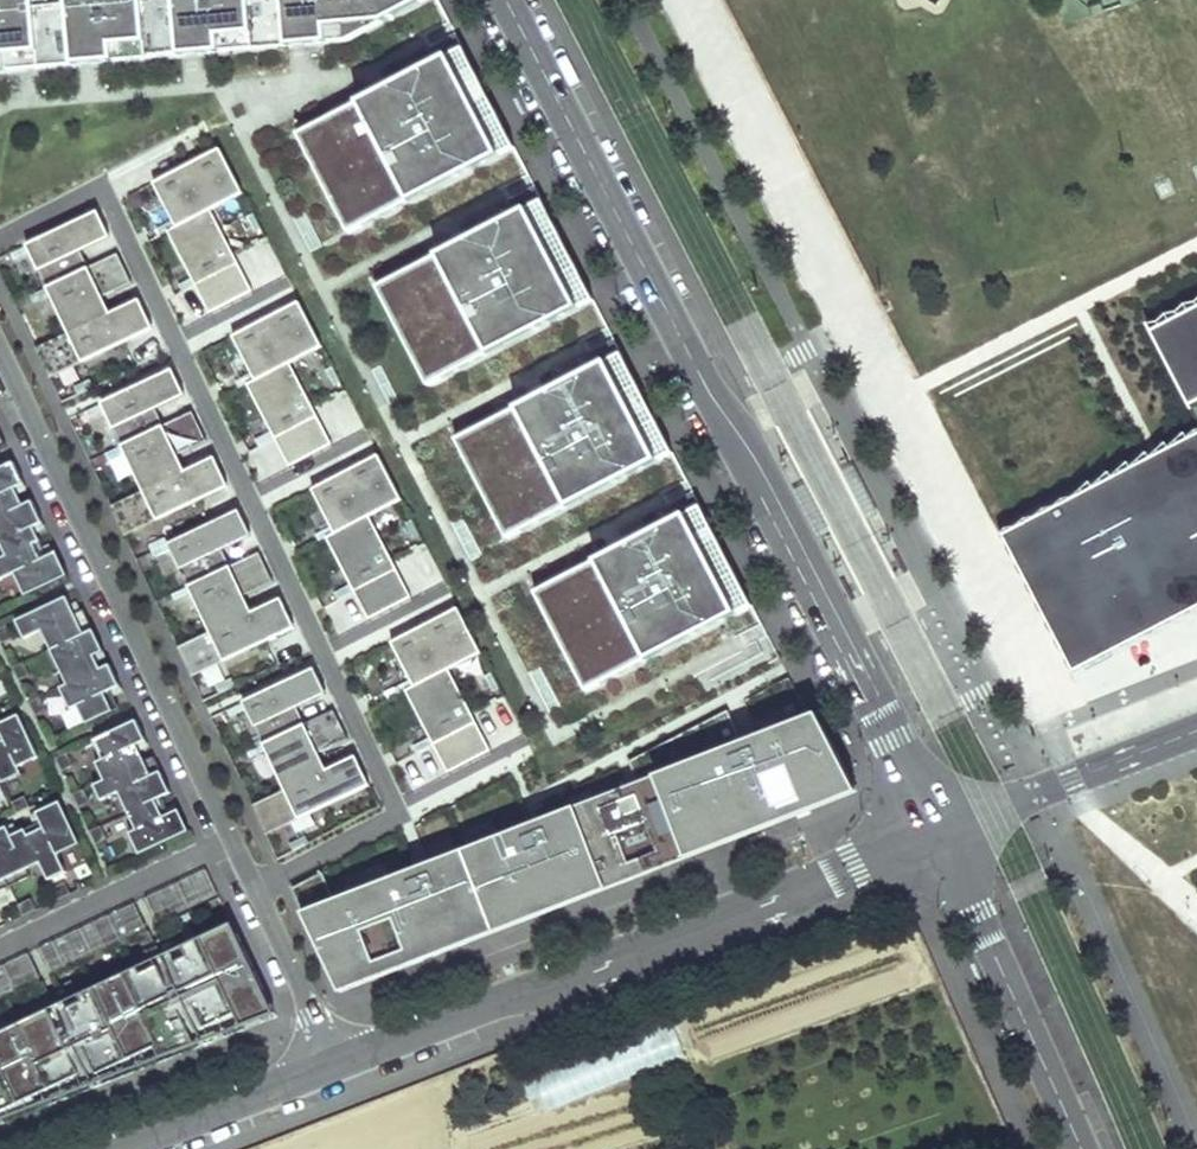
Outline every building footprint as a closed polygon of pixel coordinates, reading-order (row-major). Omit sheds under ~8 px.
[(426,0),(0,0),(0,72),(5,71),(22,70),(25,69),(70,65),(91,64),(112,62),(179,56),(197,54),(219,52),(286,46),(305,45),(326,43),(347,41),(384,22),(421,3),(426,0)] [(363,226),(408,203),(423,195),(440,186),(500,155),(514,148),(463,48),(448,55),(388,86),(380,90),(371,95),(357,102),(311,126),(297,134),(349,234),(363,226)] [(172,174),(154,183),(176,227),(167,231),(195,285),(209,312),(255,289),(238,256),(235,250),(213,208),(243,193),(220,149),(205,157),(172,174)] [(593,300),(542,200),(527,208),(579,308),(593,300)] [(451,247),(390,279),(442,379),(502,348),(495,334),(513,325),(520,339),(579,308),(527,208),(467,239),(474,253),(459,262),(451,247)] [(108,233),(98,212),(27,245),(68,333),(36,349),(50,378),(127,341),(154,329),(140,300),(110,314),(102,297),(132,283),(121,260),(118,254),(89,267),(81,250),(110,237),(108,233)] [(474,253),(467,239),(460,243),(451,247),(459,262),(474,253)] [(442,379),(390,279),(376,286),(427,386),(442,379)] [(255,325),(233,336),(256,380),(247,384),(274,437),(289,465),(334,442),(317,409),(314,403),(293,361),(322,346),(299,302),(280,312),(255,325)] [(1150,333),(1196,422),(1196,309),(1150,333)] [(520,339),(513,325),(495,334),(502,348),(520,339)] [(143,361),(168,351),(161,334),(136,344),(143,361)] [(621,354),(607,362),(658,462),(673,454),(621,354)] [(530,401),(470,433),(522,533),(582,501),(575,487),(591,479),(598,493),(658,462),(607,362),(546,393),(553,407),(537,415),(530,401)] [(182,390),(173,370),(102,404),(143,492),(111,507),(125,536),(198,502),(228,488),(215,458),(185,472),(177,455),(207,441),(195,416),(193,412),(163,426),(155,409),(185,395),(182,390)] [(539,397),(530,401),(537,415),(553,407),(546,393),(539,397)] [(470,433),(455,440),(507,540),(522,533),(470,433)] [(1159,456),(1004,536),(1074,673),(1196,610),(1196,436),(1159,456)] [(331,480),(312,490),(335,533),(326,538),(355,593),(368,618),(413,595),(397,564),(395,558),(372,514),(401,499),(378,455),(363,464),(331,480)] [(68,576),(56,552),(47,557),(46,553),(33,527),(38,525),(42,523),(32,501),(23,505),(15,489),(20,486),(24,484),(13,462),(8,465),(0,469),(0,544),(5,555),(0,558),(0,580),(14,574),(25,596),(60,580),(68,576)] [(591,479),(575,487),(582,501),(598,493),(591,479)] [(700,507),(686,514),(738,614),(752,607),(700,507)] [(250,532),(240,511),(209,525),(168,544),(210,633),(177,648),(191,677),(267,641),(295,628),(281,599),(252,613),(244,596),(273,582),(261,556),(260,553),(230,567),(222,550),(251,536),(250,532)] [(610,554),(549,585),(601,685),(661,654),(654,640),(670,632),(677,645),(738,614),(686,514),(626,546),(633,559),(617,568),(610,554)] [(618,549),(610,554),(617,568),(633,559),(626,546),(618,549)] [(601,685),(549,585),(535,593),(587,692),(601,685)] [(100,669),(94,655),(99,653),(103,651),(83,609),(74,613),(72,608),(66,597),(16,621),(24,639),(41,631),(67,685),(60,688),(70,709),(77,706),(86,724),(119,708),(110,690),(114,688),(119,686),(109,664),(100,669)] [(413,632),(392,643),(415,687),(406,691),(434,745),(448,772),(493,748),(476,716),(473,709),(451,668),(481,653),(458,609),(442,617),(413,632)] [(670,632),(654,640),(661,654),(670,649),(677,645),(670,632)] [(323,687),(314,669),(243,702),(285,791),(252,806),(266,835),(340,800),(361,791),(370,786),(356,757),(326,771),(318,754),(348,740),(337,716),(334,711),(305,725),(297,708),(326,694),(323,687)] [(324,872),(292,889),(341,993),(456,948),(578,900),(663,867),(792,818),(850,795),(810,718),(763,735),(755,738),(745,743),(729,711),(630,762),(639,783),(632,786),(624,789),(557,814),(546,819),(538,822),(433,863),(425,866),(417,868),(337,899),(324,872)] [(2,783),(23,774),(19,767),(39,757),(19,715),(0,724),(0,731),(2,734),(0,735),(0,779),(2,783)] [(188,831),(178,808),(174,810),(169,813),(161,797),(170,793),(165,782),(160,771),(151,775),(137,745),(141,743),(146,741),(136,720),(125,725),(94,740),(103,759),(96,762),(104,780),(93,785),(101,801),(118,793),(136,830),(129,833),(139,855),(188,831)] [(36,813),(41,822),(37,824),(12,836),(10,831),(8,827),(0,830),(0,891),(31,876),(27,869),(40,863),(48,880),(66,872),(58,855),(80,844),(60,801),(36,813)] [(206,868),(145,897),(157,922),(218,893),(206,868)] [(134,902),(39,947),(51,973),(146,927),(134,902)] [(11,1116),(41,1105),(67,1094),(87,1086),(111,1077),(151,1062),(177,1052),(197,1044),(223,1034),(258,1020),(275,1013),(263,989),(236,934),(232,923),(156,959),(64,1003),(50,1009),(0,1033),(0,1120),(11,1116)] [(0,966),(0,997),(39,978),(27,953),(0,966)]
